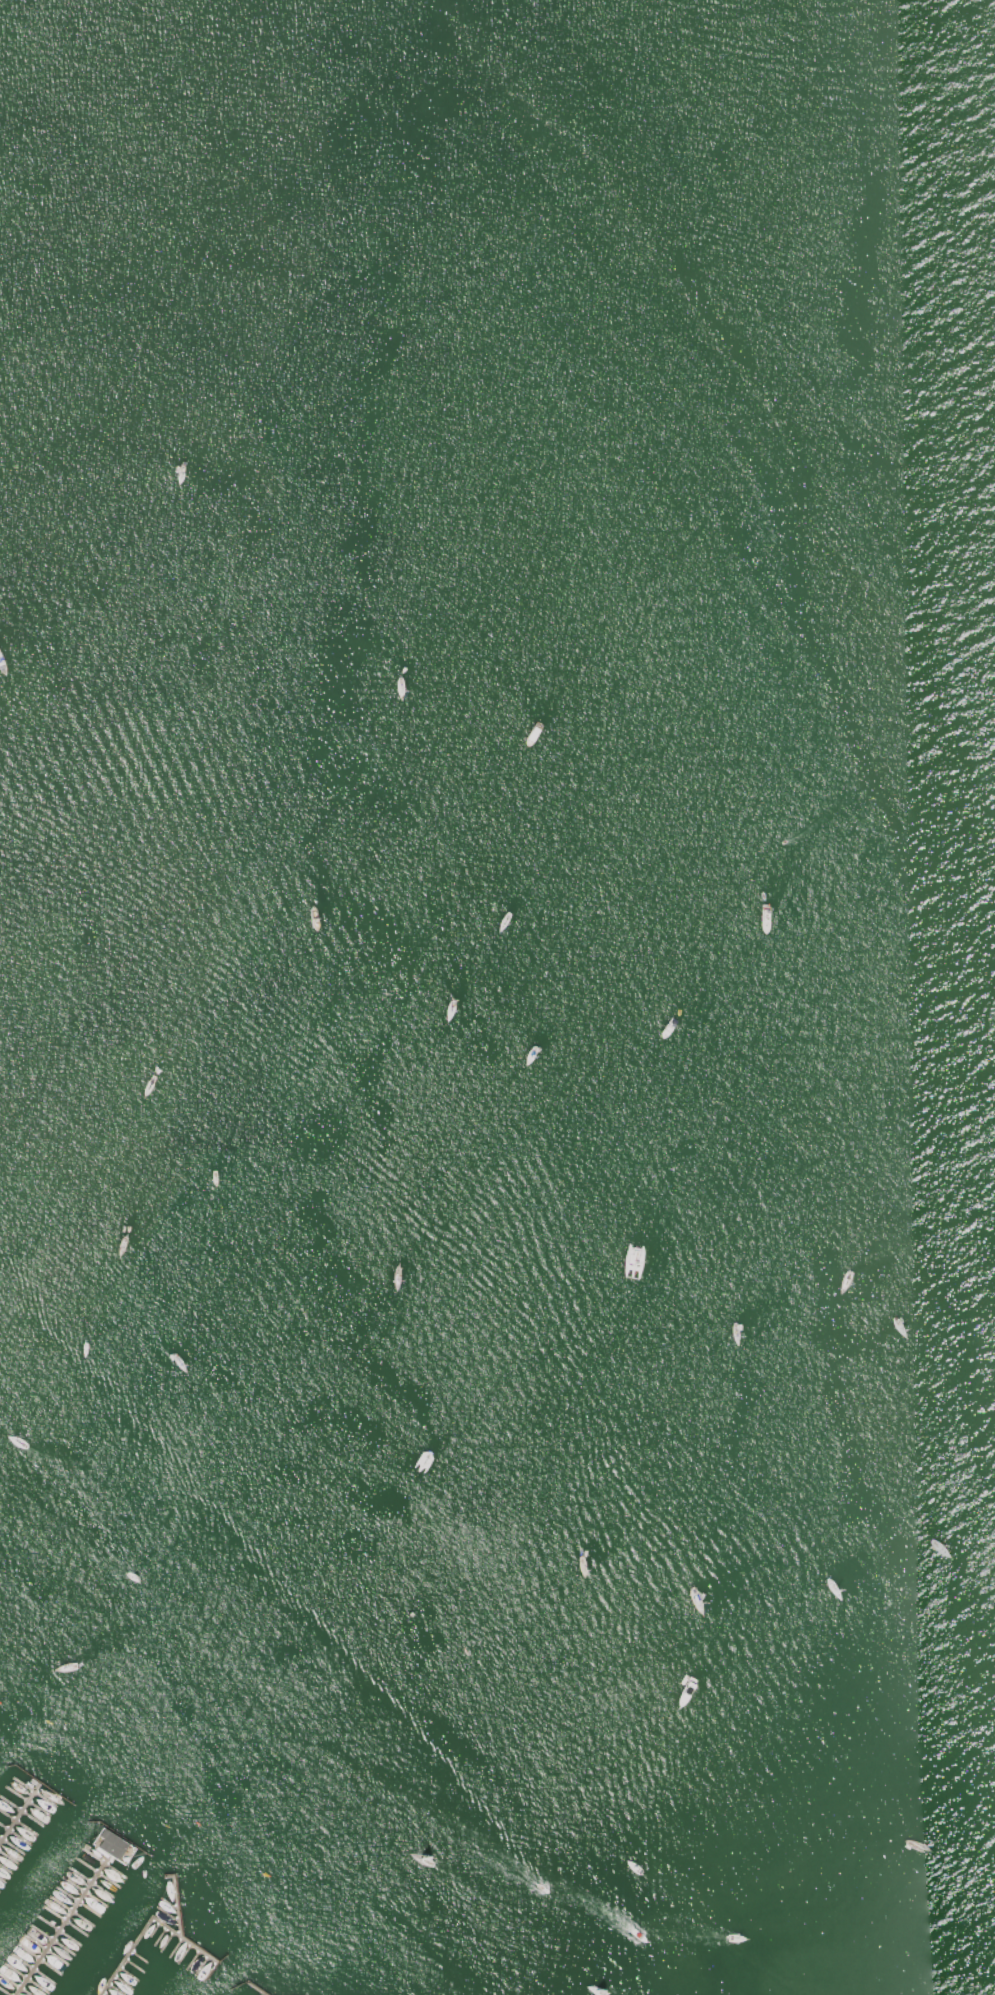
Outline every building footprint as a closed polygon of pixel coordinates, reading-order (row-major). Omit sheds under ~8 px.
[(126,1842),(100,1828),(96,1836),(100,1838),(95,1847),(117,1859),(126,1842)]
